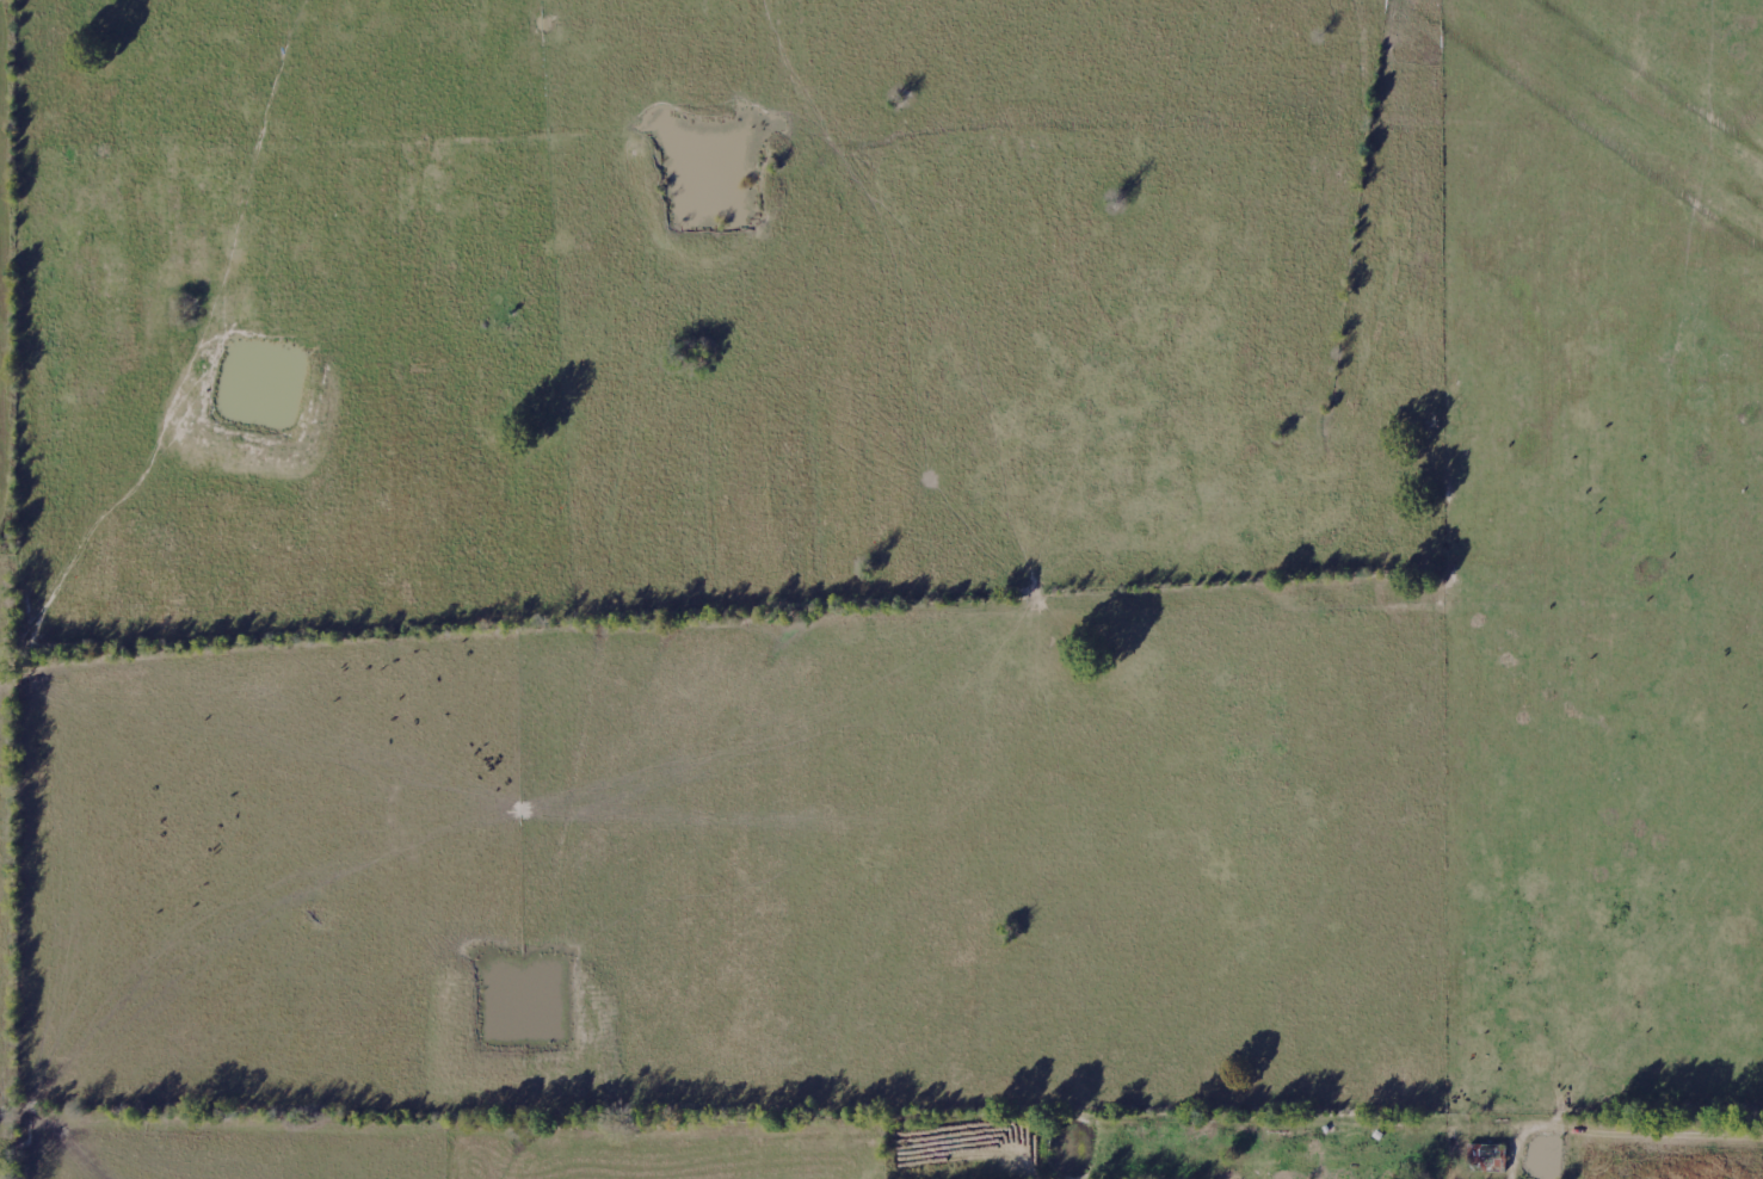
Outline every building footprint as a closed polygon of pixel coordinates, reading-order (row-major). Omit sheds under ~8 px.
[(1469,1168),(1505,1169),(1506,1145),(1470,1144),(1469,1168)]
